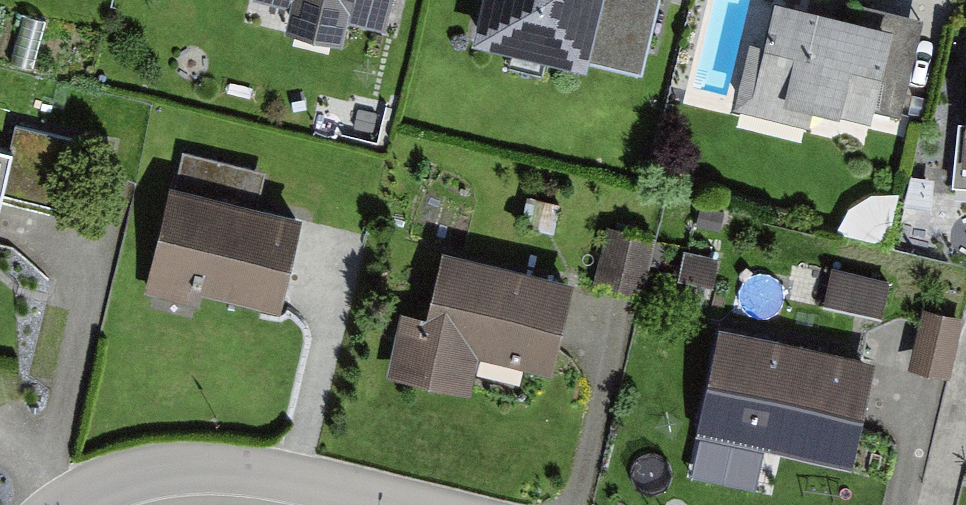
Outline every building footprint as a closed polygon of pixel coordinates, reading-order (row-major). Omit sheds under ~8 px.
[(293,6),(289,28),(343,40),(347,20),(390,29),(397,0),(266,0),(293,6)] [(471,43),(643,86),(665,0),(481,0),(471,43)] [(782,0),(780,0),(769,44),(753,40),(736,105),(819,126),(823,107),(871,120),(894,28),(782,0)] [(0,139),(0,239),(21,144),(0,139)] [(309,217),(176,184),(149,290),(200,303),(203,292),(285,312),(309,217)] [(668,264),(713,282),(722,261),(642,229),(621,281),(656,295),(668,264)] [(574,281),(442,253),(427,323),(405,318),(392,381),(473,399),(482,355),(555,370),(574,281)] [(839,269),(833,298),(887,310),(894,282),(839,269)] [(934,369),(959,373),(965,327),(965,311),(944,307),(934,369)] [(877,356),(723,327),(701,442),(855,471),(877,356)]
